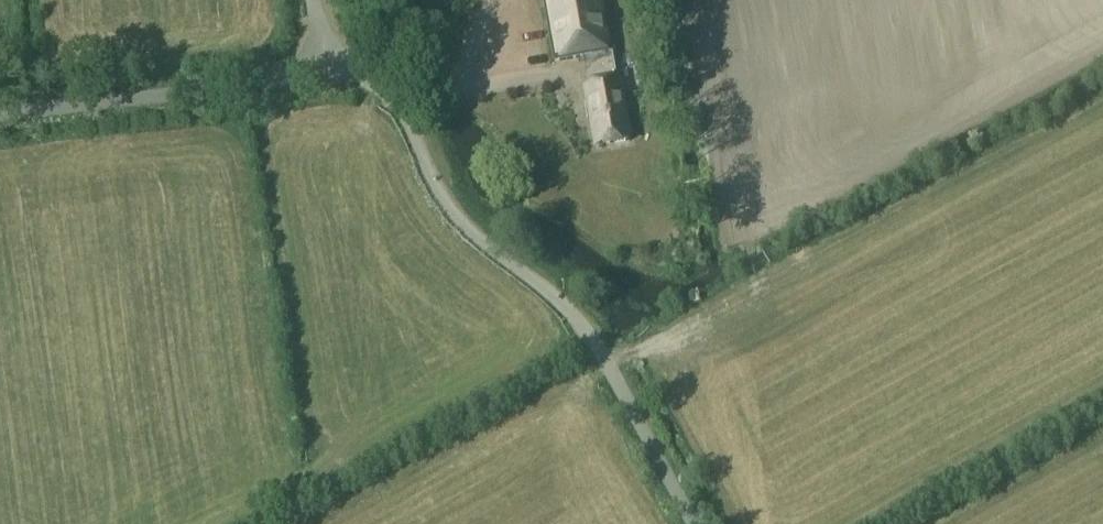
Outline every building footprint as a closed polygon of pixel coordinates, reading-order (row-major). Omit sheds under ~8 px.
[(619,82),(618,83),(612,52),(614,52),(604,0),(544,0),(555,62),(583,57),(588,88),(587,88),(597,147),(630,141),(619,82)]
